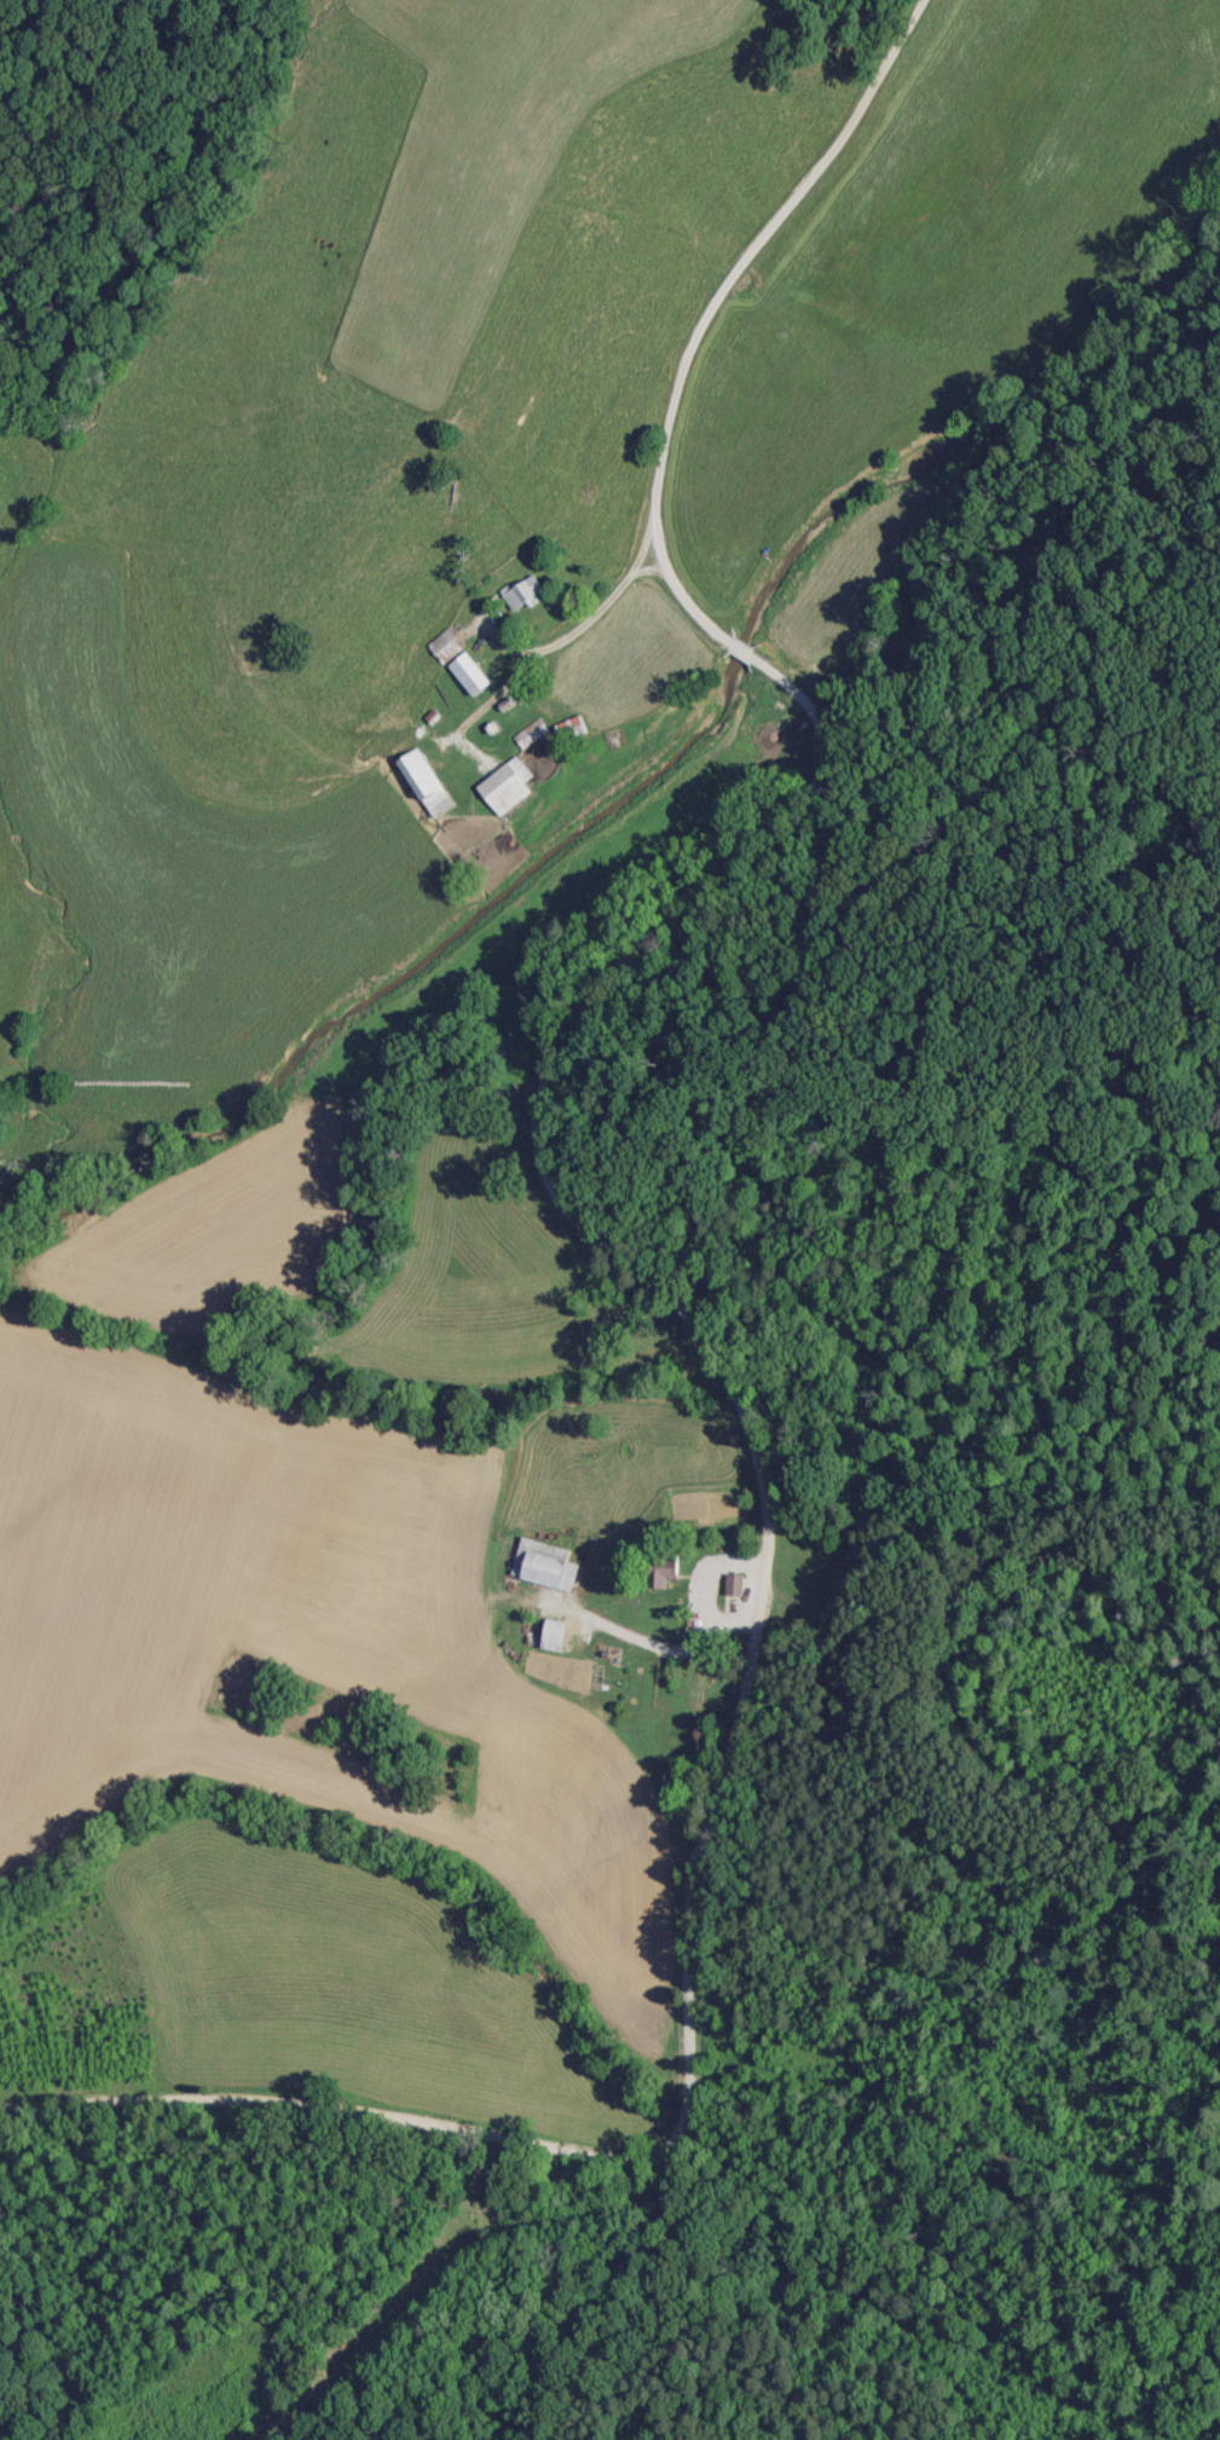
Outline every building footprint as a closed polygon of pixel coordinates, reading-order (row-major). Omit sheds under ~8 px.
[(534,608),(545,584),(522,574),(508,604),(520,610),(523,602),(534,608)] [(464,646),(447,627),(427,644),(443,664),(464,646)] [(448,666),(475,698),(492,683),(466,651),(448,666)] [(522,749),(548,730),(538,718),(513,737),(522,749)] [(433,819),(454,806),(420,748),(399,760),(433,819)] [(532,792),(524,782),(531,777),(517,757),(476,786),(499,817),(532,792)] [(510,1575),(571,1591),(578,1563),(567,1560),(570,1549),(520,1536),(510,1575)] [(666,1586),(666,1578),(678,1578),(678,1562),(653,1562),(653,1586),(666,1586)] [(742,1575),(727,1574),(726,1593),(742,1594),(742,1575)] [(541,1647),(562,1651),(568,1622),(547,1618),(541,1647)]
